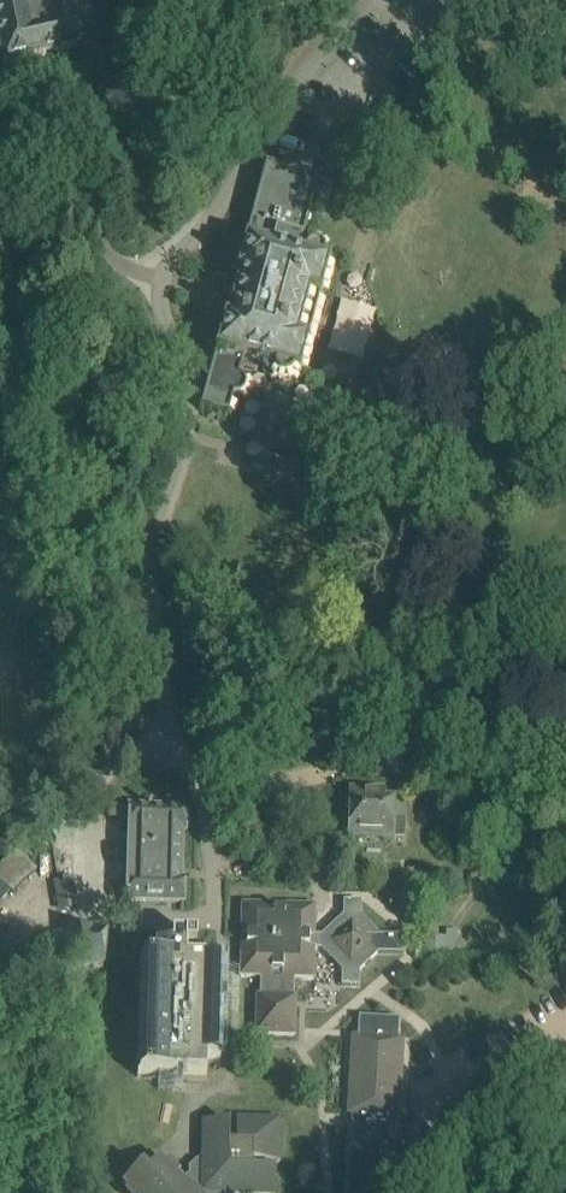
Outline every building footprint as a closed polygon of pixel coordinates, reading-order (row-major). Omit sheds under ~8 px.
[(2,64),(99,43),(90,0),(0,0),(0,54),(2,64)] [(319,298),(321,291),(328,264),(323,263),(323,257),(319,252),(313,250),(307,253),(304,258),(298,256),(313,199),(328,204),(334,186),(318,181),(266,167),(236,276),(241,277),(238,289),(236,289),(230,308),(232,309),(229,321),(224,320),(204,394),(227,401),(228,399),(234,397),(238,393),(240,387),(238,381),(234,376),(237,368),(253,372),(255,364),(265,367),(264,368),(266,369),(267,367),(270,368),(271,374),(276,379),(282,380),(288,379),(292,375),(297,376),(307,342),(296,339),(297,337),(299,336),(301,328),(300,326),(301,322),(303,322),(305,314),(304,312),(305,308),(306,308),(309,300),(308,298),(309,295),(319,298)] [(383,791),(350,790),(348,838),(392,839),(392,837),(402,837),(403,821),(392,821),(393,804),(383,804),(383,791)] [(185,832),(185,808),(126,807),(126,808),(109,807),(108,819),(121,820),(120,829),(128,830),(127,848),(120,847),(119,860),(127,861),(126,878),(118,878),(117,891),(126,892),(126,901),(183,903),(184,879),(181,879),(182,832),(185,832)] [(0,862),(0,881),(7,888),(15,880),(6,871),(14,862),(6,855),(0,862)] [(74,876),(53,881),(59,913),(80,909),(74,876)] [(316,905),(241,903),(239,979),(260,979),(259,996),(255,995),(254,1037),(295,1038),(297,996),(294,996),(295,980),(314,980),(315,951),(322,951),(341,972),(341,986),(360,986),(360,971),(379,954),(402,954),(403,935),(380,935),(362,915),(362,901),(343,900),(342,915),(321,935),(315,935),(316,905)] [(50,937),(50,943),(55,976),(105,966),(110,932),(105,925),(50,937)] [(140,960),(137,1077),(206,1079),(206,1063),(220,1063),(223,962),(186,961),(186,949),(196,950),(196,938),(169,938),(169,948),(154,948),(154,960),(140,960)] [(351,1036),(347,1116),(351,1116),(351,1126),(353,1126),(350,1192),(403,1192),(407,1128),(401,1130),(401,1109),(403,1109),(406,1039),(351,1036)] [(202,1122),(201,1160),(196,1160),(192,1164),(188,1167),(188,1174),(181,1181),(177,1176),(179,1174),(169,1163),(167,1165),(161,1159),(142,1176),(137,1171),(122,1185),(128,1192),(127,1192),(274,1192),(274,1170),(268,1169),(268,1162),(279,1162),(280,1119),(236,1118),(236,1128),(229,1128),(229,1122),(202,1122)]
